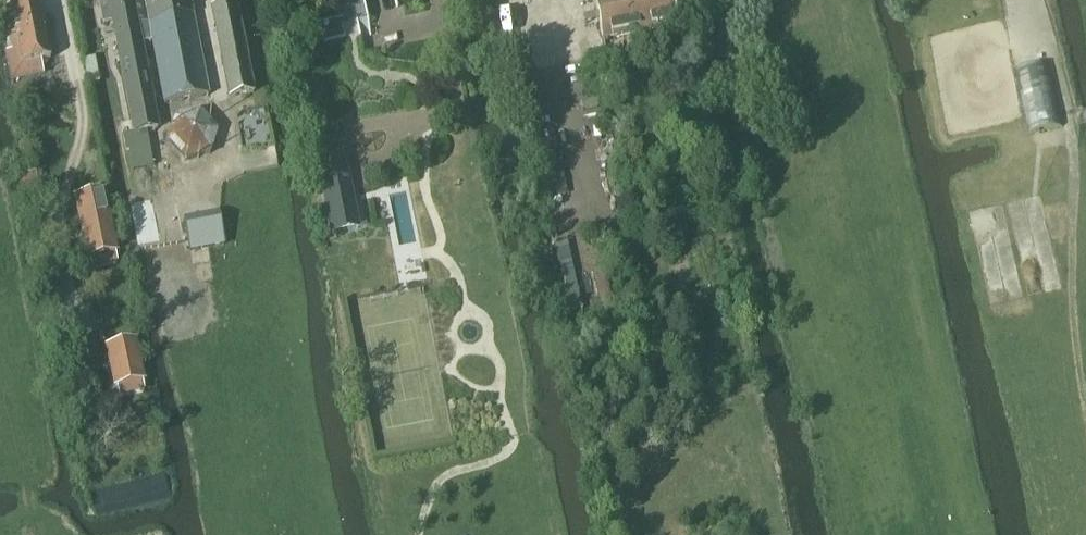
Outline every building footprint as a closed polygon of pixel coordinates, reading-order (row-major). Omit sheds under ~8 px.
[(6,25),(9,40),(16,39),(21,65),(49,60),(49,59),(37,0),(31,0),(8,5),(12,24),(6,25)] [(135,134),(144,132),(159,129),(142,44),(153,42),(150,23),(139,26),(134,0),(109,0),(101,2),(105,25),(114,23),(135,134)] [(150,23),(153,42),(166,105),(210,96),(191,0),(146,0),(150,23)] [(315,22),(319,44),(341,39),(341,41),(370,35),(362,0),(319,0),(320,4),(333,2),(336,18),(315,22)] [(600,43),(675,29),(669,0),(592,0),(600,43)] [(252,93),(235,5),(210,10),(228,98),(252,93)] [(1050,64),(1015,71),(1027,134),(1062,127),(1050,64)] [(175,119),(166,145),(184,166),(211,160),(220,135),(202,114),(175,119)] [(129,154),(133,173),(152,170),(144,132),(135,134),(123,136),(126,155),(129,154)] [(343,158),(317,164),(329,222),(355,217),(343,158)] [(152,170),(133,173),(138,200),(160,196),(155,169),(152,170)] [(102,191),(76,197),(81,219),(107,213),(102,191)] [(107,213),(81,219),(89,257),(115,251),(107,213)] [(200,216),(183,219),(189,251),(208,248),(223,245),(220,229),(203,232),(200,216)] [(604,269),(593,272),(601,304),(612,302),(604,269)] [(134,341),(108,347),(116,385),(142,380),(134,341)]
